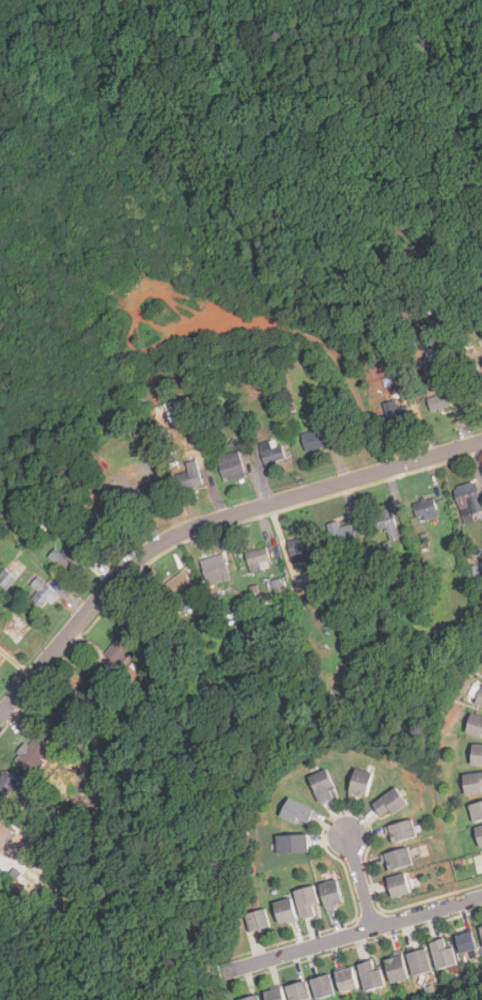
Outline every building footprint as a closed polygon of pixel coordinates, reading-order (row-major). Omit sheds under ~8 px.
[(473,401),(481,399),(481,384),(470,387),(473,401)] [(428,397),(432,411),(452,406),(448,392),(428,397)] [(165,404),(169,421),(183,418),(179,401),(165,404)] [(404,406),(386,412),(391,425),(408,419),(404,406)] [(306,452),(328,447),(323,426),(301,431),(306,452)] [(272,447),(270,441),(260,444),(266,465),(286,459),(282,444),(272,447)] [(217,458),(225,482),(246,475),(237,451),(217,458)] [(185,464),(187,472),(181,474),(185,490),(203,485),(196,460),(185,464)] [(481,501),(475,484),(454,491),(460,508),(481,501)] [(159,499),(153,485),(134,494),(141,508),(159,499)] [(439,516),(434,498),(414,504),(419,521),(439,516)] [(399,537),(392,509),(372,514),(377,532),(388,529),(391,540),(399,537)] [(115,526),(103,514),(88,530),(99,542),(115,526)] [(345,551),(344,544),(355,541),(351,523),(340,526),(339,522),(328,525),(335,553),(345,551)] [(317,560),(309,535),(288,542),(296,567),(317,560)] [(72,576),(87,560),(70,544),(59,556),(65,561),(61,566),(72,576)] [(250,573),(271,569),(266,548),(246,552),(250,573)] [(204,559),(210,580),(233,573),(228,556),(223,558),(222,554),(204,559)] [(7,590),(16,579),(5,569),(0,574),(0,584),(7,590)] [(170,582),(186,603),(200,593),(184,571),(170,582)] [(31,584),(38,591),(31,599),(43,610),(58,594),(39,576),(31,584)] [(284,591),(282,579),(273,580),(275,593),(284,591)] [(105,652),(117,665),(132,649),(119,637),(105,652)] [(77,686),(88,698),(105,683),(94,670),(77,686)] [(477,699),(475,704),(481,707),(481,685),(475,681),(469,695),(477,699)] [(471,713),(466,731),(481,735),(481,716),(471,713)] [(12,759),(28,773),(48,750),(33,736),(12,759)] [(471,745),(471,765),(481,765),(481,745),(471,745)] [(347,795),(365,800),(372,773),(355,768),(347,795)] [(321,804),(333,798),(329,789),(334,787),(326,769),(308,777),(321,804)] [(20,782),(6,770),(0,777),(0,795),(5,799),(20,782)] [(464,793),(481,791),(481,772),(463,774),(464,793)] [(406,803),(394,787),(371,804),(383,819),(406,803)] [(299,824),(301,820),(309,823),(315,810),(288,798),(280,816),(299,824)] [(469,804),(474,822),(481,820),(481,800),(469,804)] [(417,835),(411,817),(385,827),(392,844),(417,835)] [(16,835),(4,823),(0,827),(0,849),(1,850),(16,835)] [(474,828),(481,847),(481,825),(474,828)] [(307,852),(307,834),(277,834),(277,852),(307,852)] [(381,855),(388,872),(413,861),(406,845),(381,855)] [(393,897),(411,891),(405,872),(387,877),(393,897)] [(320,882),(326,909),(344,904),(337,878),(320,882)] [(294,890),(304,918),(317,913),(313,904),(319,902),(313,884),(294,890)] [(297,919),(291,897),(274,901),(279,923),(297,919)] [(250,930),(269,926),(265,908),(246,912),(250,930)] [(457,934),(464,953),(479,948),(473,929),(457,934)] [(438,968),(458,963),(454,945),(448,946),(445,937),(431,941),(438,968)] [(414,975),(433,970),(427,947),(408,952),(414,975)] [(392,982),(409,978),(403,954),(386,958),(392,982)] [(387,983),(381,964),(371,967),(370,962),(360,965),(367,989),(387,983)] [(337,970),(342,991),(359,987),(354,966),(337,970)] [(336,993),(330,973),(312,978),(318,998),(336,993)] [(291,999),(305,999),(312,998),(307,980),(287,985),(291,999)] [(282,987),(265,991),(268,999),(286,999),(282,987)]
